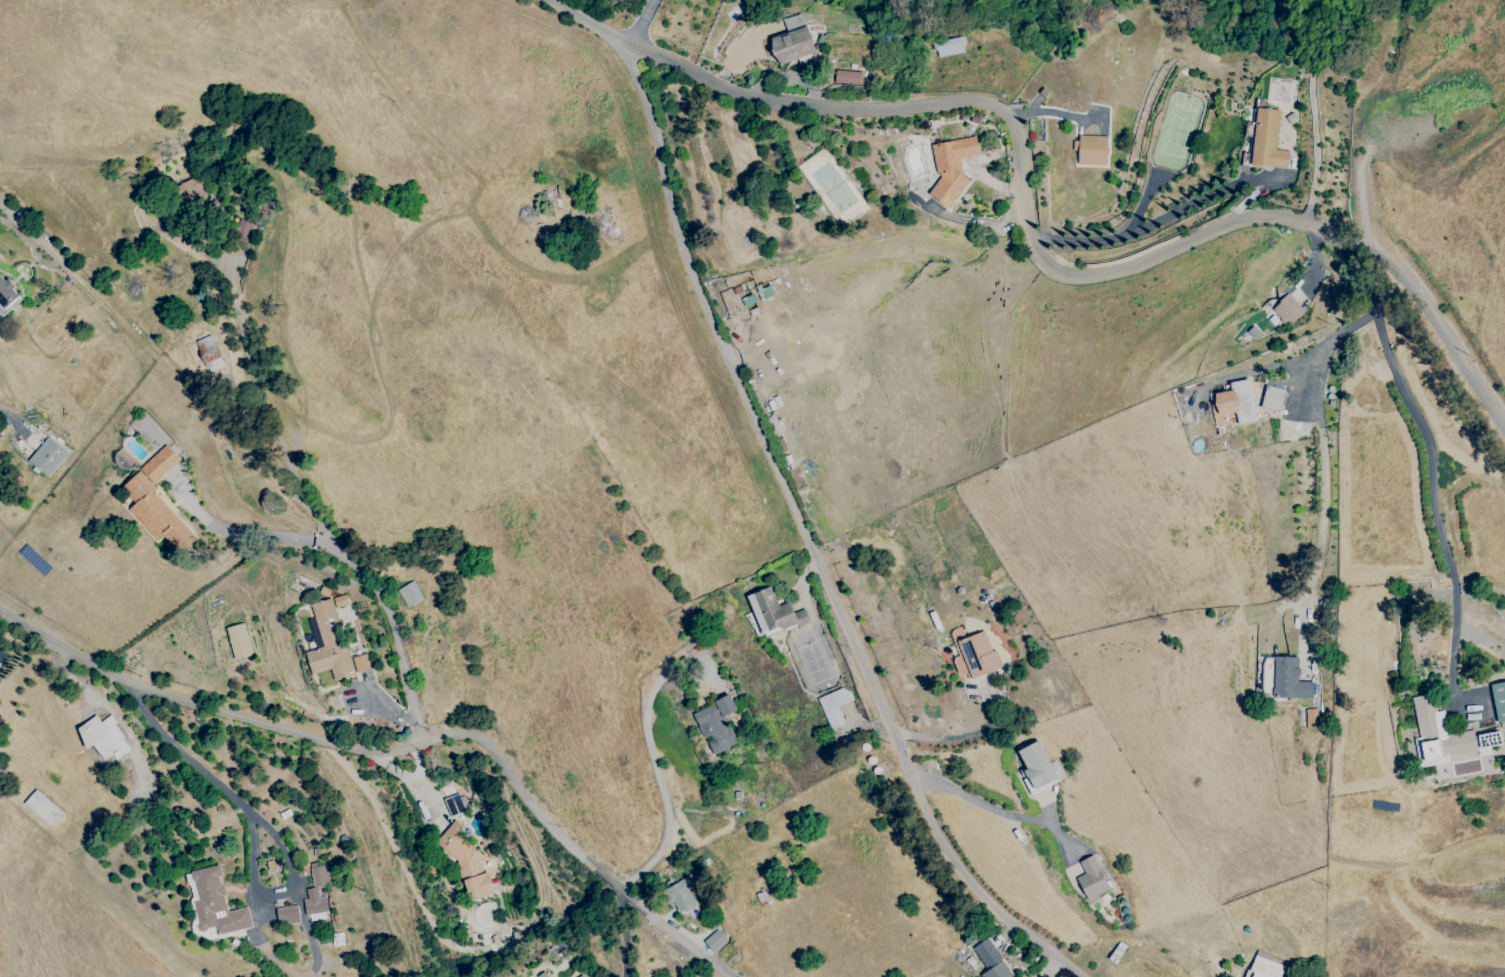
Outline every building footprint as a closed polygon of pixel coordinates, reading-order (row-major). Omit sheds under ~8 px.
[(777,65),(798,59),(798,62),(815,57),(803,14),(782,19),(786,34),(770,38),(777,65)] [(934,42),(937,58),(966,52),(963,36),(934,42)] [(861,73),(836,69),(834,82),(859,86),(861,73)] [(1286,169),(1288,151),(1275,150),(1280,107),(1256,104),(1250,166),(1286,169)] [(1107,136),(1075,136),(1074,152),(1077,152),(1077,165),(1106,166),(1107,136)] [(930,145),(939,196),(938,196),(940,208),(958,205),(955,188),(965,187),(961,159),(980,155),(976,137),(930,145)] [(209,194),(196,174),(176,187),(188,207),(209,194)] [(247,243),(253,224),(238,219),(232,238),(247,243)] [(1303,313),(1288,294),(1271,309),(1286,327),(1303,313)] [(224,366),(211,335),(195,342),(208,373),(224,366)] [(1255,422),(1249,379),(1229,382),(1230,391),(1214,393),(1216,410),(1212,411),(1215,427),(1229,425),(1228,415),(1236,414),(1237,425),(1255,422)] [(1285,390),(1266,385),(1260,408),(1279,413),(1285,390)] [(68,453),(48,436),(28,461),(48,477),(68,453)] [(197,539),(150,488),(179,460),(165,445),(122,486),(137,502),(127,511),(156,542),(163,536),(181,554),(197,539)] [(397,589),(406,608),(422,600),(413,581),(397,589)] [(747,596),(763,637),(807,620),(803,609),(793,613),(789,602),(778,606),(770,586),(747,596)] [(310,604),(313,618),(308,619),(316,649),(306,652),(311,674),(331,669),(333,680),(352,675),(335,608),(348,605),(346,595),(310,604)] [(226,628),(234,660),(252,656),(244,623),(226,628)] [(959,676),(968,672),(971,679),(1000,668),(986,630),(957,641),(962,656),(953,659),(959,676)] [(352,658),(356,673),(371,669),(367,653),(352,658)] [(1298,657),(1263,657),(1263,698),(1312,698),(1313,682),(1298,682),(1298,657)] [(1504,721),(1504,682),(1490,685),(1497,722),(1504,721)] [(817,698),(830,730),(845,724),(838,707),(852,702),(846,687),(817,698)] [(692,714),(704,739),(707,738),(715,756),(730,749),(728,747),(737,743),(724,717),(736,711),(728,694),(713,702),(714,704),(692,714)] [(1412,697),(1423,765),(1450,761),(1450,755),(1501,746),(1499,732),(1475,736),(1474,730),(1446,735),(1442,711),(1436,712),(1433,694),(1412,697)] [(1307,728),(1316,728),(1315,710),(1306,710),(1307,728)] [(89,748),(93,745),(104,761),(112,755),(116,760),(131,749),(108,716),(101,722),(96,715),(76,730),(89,748)] [(450,816),(463,811),(457,794),(444,799),(450,816)] [(435,843),(456,860),(469,902),(495,894),(489,877),(481,870),(479,862),(484,857),(460,837),(458,832),(463,827),(454,820),(435,843)] [(1079,861),(1084,874),(1077,877),(1087,900),(1109,890),(1094,855),(1079,861)] [(329,885),(326,862),(309,864),(312,888),(306,889),(307,899),(303,899),(305,914),(327,912),(324,886),(329,885)] [(661,890),(668,905),(673,903),(678,913),(695,905),(688,889),(695,885),(691,876),(661,890)] [(300,921),(297,905),(275,909),(279,926),(300,921)] [(728,940),(718,929),(703,942),(712,953),(728,940)] [(980,975),(981,976),(1010,976),(1012,975),(988,938),(972,948),(987,970),(980,975)] [(1255,950),(1245,976),(1279,976),(1283,966),(1270,961),(1271,956),(1255,950)]
